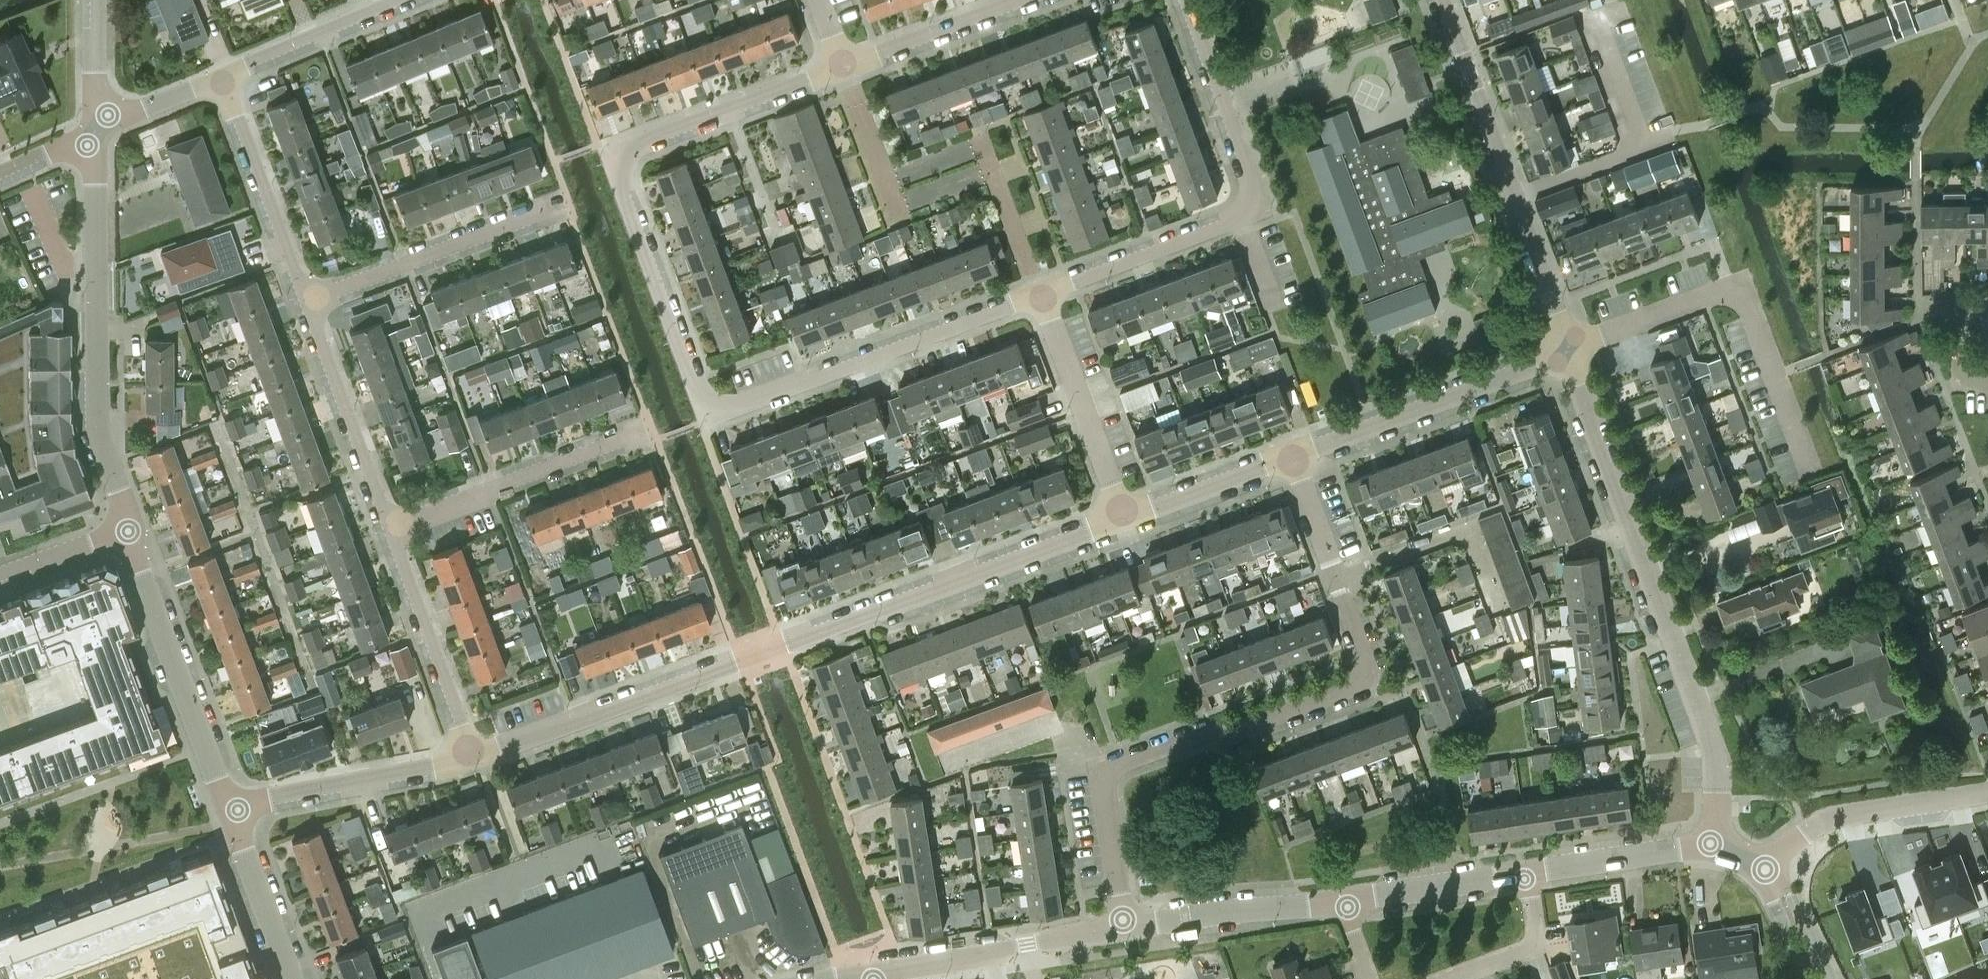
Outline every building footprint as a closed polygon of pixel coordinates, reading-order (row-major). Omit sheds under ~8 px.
[(173,41),(179,38),(184,49),(186,49),(184,45),(207,36),(208,36),(193,0),(157,0),(173,41)] [(283,4),(281,0),(241,0),(240,1),(247,18),(283,4)] [(585,0),(556,0),(561,11),(586,2),(585,0)] [(654,0),(644,4),(649,16),(658,12),(654,0)] [(892,0),(863,0),(870,18),(895,9),(892,0)] [(918,0),(892,0),(895,9),(918,0)] [(1374,22),(1396,13),(1391,0),(1375,0),(1367,3),(1374,22)] [(1562,0),(1561,0),(1537,9),(1540,17),(1565,8),(1562,0)] [(1565,8),(1587,0),(1562,0),(1565,8)] [(701,6),(706,17),(715,14),(711,2),(701,6)] [(649,16),(644,4),(635,7),(639,19),(649,16)] [(696,21),(706,17),(701,6),(692,9),(696,21)] [(457,18),(469,48),(492,38),(479,9),(457,18)] [(1537,9),(1512,18),(1515,27),(1540,17),(1537,9)] [(788,12),(763,21),(773,49),(799,40),(788,12)] [(1572,15),(1550,24),(1553,33),(1557,44),(1571,39),(1576,53),(1576,52),(1585,49),(1576,25),(1572,15)] [(1515,27),(1512,18),(1511,16),(1486,25),(1491,38),(1516,28),(1515,27)] [(1912,17),(1898,22),(1902,32),(1903,35),(1916,30),(1916,28),(1912,17)] [(447,57),(469,48),(457,18),(435,28),(447,57)] [(595,21),(599,34),(609,31),(604,18),(595,21)] [(661,20),(651,24),(656,36),(665,33),(661,20)] [(590,38),(599,34),(595,21),(585,25),(590,38)] [(748,58),(773,49),(763,21),(738,30),(748,58)] [(1087,21),(1062,30),(1072,58),(1097,49),(1087,21)] [(1125,33),(1134,58),(1163,48),(1153,23),(1125,33)] [(656,36),(651,24),(642,27),(647,40),(656,36)] [(1892,26),(1870,34),(1875,47),(1897,39),(1896,37),(1895,35),(1892,26)] [(425,67),(447,57),(435,28),(413,37),(425,67)] [(724,68),(748,58),(738,30),(713,40),(724,68)] [(1047,68),(1072,58),(1062,30),(1037,39),(1047,68)] [(574,32),(562,36),(566,47),(577,42),(574,32)] [(16,99),(20,106),(47,93),(36,69),(39,68),(32,52),(29,53),(20,33),(0,42),(0,106),(16,99)] [(1870,34),(1848,42),(1852,52),(1853,55),(1875,47),(1870,34)] [(391,47),(403,76),(425,67),(413,37),(391,47)] [(602,42),(607,54),(616,51),(611,39),(602,42)] [(1023,77),(1047,68),(1037,39),(1012,48),(1023,77)] [(699,77),(724,68),(713,40),(688,49),(699,77)] [(597,58),(607,54),(602,42),(593,46),(597,58)] [(1845,42),(1827,49),(1831,60),(1849,53),(1845,42)] [(1416,51),(1413,43),(1391,51),(1394,59),(1416,51)] [(1506,78),(1537,67),(1528,43),(1497,54),(1506,78)] [(381,86),(403,76),(391,47),(368,56),(381,86)] [(998,86),(1023,77),(1012,48),(987,57),(998,86)] [(1172,72),(1163,48),(1134,58),(1144,83),(1172,72)] [(674,86),(699,77),(688,49),(664,58),(674,86)] [(1589,60),(1585,49),(1576,52),(1581,63),(1589,60)] [(1826,49),(1813,54),(1817,65),(1830,60),(1826,49)] [(358,95),(381,86),(368,56),(346,66),(358,95)] [(973,95),(998,86),(987,57),(963,67),(973,95)] [(1795,57),(1783,62),(1787,72),(1799,68),(1795,57)] [(649,95),(674,86),(664,58),(639,67),(649,95)] [(1098,79),(1107,75),(1103,63),(1093,66),(1098,79)] [(506,89),(518,84),(511,66),(499,70),(506,89)] [(624,104),(649,95),(639,67),(614,76),(624,104)] [(948,104),(973,95),(963,67),(938,76),(948,104)] [(1514,102),(1545,90),(1537,67),(1506,78),(1514,102)] [(1087,69),(1077,72),(1082,84),(1091,81),(1087,69)] [(1082,84),(1077,72),(1068,76),(1072,88),(1082,84)] [(1181,97),(1172,72),(1144,83),(1153,108),(1181,97)] [(624,104),(614,76),(588,86),(599,114),(624,104)] [(923,113),(948,104),(938,76),(913,85),(923,113)] [(330,109),(341,106),(332,82),(322,86),(327,93),(329,107),(330,109)] [(485,86),(490,97),(501,92),(499,83),(485,86)] [(1098,89),(1102,98),(1114,93),(1111,84),(1098,89)] [(923,113),(913,85),(888,94),(898,122),(923,113)] [(478,101),(490,97),(485,86),(473,93),(478,101)] [(1028,91),(1032,102),(1041,99),(1037,87),(1028,91)] [(1588,92),(1591,100),(1602,96),(1599,88),(1588,92)] [(1523,126),(1554,114),(1545,90),(1514,102),(1523,126)] [(1023,106),(1032,102),(1028,91),(1018,94),(1023,106)] [(1114,93),(1102,98),(1105,107),(1117,102),(1114,93)] [(274,130),(304,119),(295,96),(265,107),(274,130)] [(1602,96),(1591,100),(1595,109),(1606,105),(1602,96)] [(1071,97),(1064,100),(1067,107),(1074,104),(1071,97)] [(1190,122),(1181,97),(1153,108),(1162,132),(1190,122)] [(503,99),(492,104),(496,114),(509,106),(503,99)] [(440,104),(445,115),(457,110),(454,101),(440,104)] [(1025,115),(1035,142),(1068,130),(1060,110),(1065,108),(1062,101),(1025,115)] [(433,120),(445,115),(440,104),(428,112),(433,120)] [(480,108),(475,110),(480,125),(497,118),(495,114),(492,104),(480,108)] [(785,142),(788,152),(826,138),(813,104),(780,116),(789,140),(785,142)] [(345,117),(341,106),(330,109),(337,121),(345,117)] [(978,109),(983,121),(992,118),(988,106),(978,109)] [(1307,149),(1352,272),(1362,269),(1363,270),(1369,288),(1359,291),(1375,332),(1376,332),(1375,330),(1435,308),(1435,309),(1437,308),(1418,257),(1446,247),(1445,243),(1446,242),(1444,236),(1472,226),(1472,227),(1474,226),(1463,195),(1453,199),(1449,189),(1429,196),(1414,155),(1403,125),(1362,140),(1350,107),(1348,107),(1339,110),(1317,118),(1319,123),(1321,122),(1328,141),(1315,146),(1307,149)] [(974,124),(983,121),(978,109),(969,112),(974,124)] [(363,148),(376,143),(365,111),(353,115),(363,148)] [(465,114),(448,121),(453,134),(462,130),(470,127),(465,114)] [(1532,149),(1563,138),(1554,114),(1523,126),(1532,149)] [(1590,116),(1577,121),(1580,131),(1587,129),(1587,128),(1594,126),(1590,116)] [(274,130),(282,153),(312,142),(304,119),(274,130)] [(396,122),(400,133),(411,128),(410,119),(396,122)] [(1094,120),(1086,123),(1088,129),(1097,126),(1094,120)] [(1591,141),(1593,140),(1616,132),(1611,120),(1594,126),(1587,128),(1591,141)] [(448,121),(425,131),(430,143),(453,134),(448,121)] [(389,138),(400,133),(396,122),(384,130),(389,138)] [(1199,146),(1190,122),(1162,132),(1171,157),(1199,146)] [(939,124),(929,127),(934,140),(943,137),(939,124)] [(924,143),(934,140),(929,127),(920,131),(924,143)] [(1073,128),(1068,130),(1035,142),(1045,169),(1078,157),(1070,136),(1075,134),(1073,128)] [(1120,147),(1132,142),(1129,133),(1116,138),(1120,147)] [(193,224),(228,212),(202,135),(167,147),(193,224)] [(414,135),(403,140),(407,150),(420,143),(414,135)] [(800,170),(806,184),(839,171),(826,138),(788,152),(796,172),(800,170)] [(1571,161),(1563,138),(1532,149),(1540,173),(1571,161)] [(502,139),(479,147),(485,161),(495,190),(518,182),(507,153),(502,139)] [(407,150),(403,140),(391,144),(392,154),(407,150)] [(291,175),(321,164),(312,142),(282,153),(291,175)] [(355,142),(344,146),(347,154),(358,150),(355,142)] [(1136,152),(1132,142),(1120,147),(1123,156),(1136,152)] [(507,153),(518,182),(541,173),(530,144),(507,153)] [(1209,171),(1199,146),(1171,157),(1181,181),(1209,171)] [(1673,149),(1663,153),(1671,175),(1681,171),(1673,149)] [(362,161),(358,150),(347,154),(354,166),(362,161)] [(367,156),(374,175),(385,171),(378,152),(367,156)] [(1083,155),(1078,157),(1045,169),(1055,196),(1088,183),(1081,163),(1085,162),(1083,155)] [(1114,155),(1103,159),(1108,172),(1120,168),(1114,155)] [(1649,158),(1624,166),(1624,167),(1632,188),(1656,179),(1649,158)] [(724,174),(737,169),(734,160),(721,165),(724,174)] [(495,190),(485,161),(462,169),(473,198),(495,190)] [(658,172),(667,197),(696,186),(686,161),(658,172)] [(299,198),(329,187),(321,164),(291,175),(299,198)] [(1624,167),(1612,171),(1618,187),(1630,183),(1624,167)] [(462,169),(439,178),(450,207),(473,198),(462,169)] [(741,178),(737,169),(724,174),(728,183),(741,178)] [(813,218),(813,219),(851,204),(839,171),(806,184),(808,190),(803,192),(806,199),(810,198),(818,217),(813,218)] [(1118,171),(1106,176),(1110,186),(1122,182),(1118,171)] [(1209,171),(1181,181),(1190,207),(1218,196),(1209,171)] [(1590,180),(1593,187),(1594,191),(1603,187),(1599,176),(1590,180)] [(450,207),(439,178),(417,186),(427,215),(450,207)] [(1093,181),(1088,183),(1055,196),(1065,223),(1098,210),(1091,190),(1095,188),(1093,181)] [(361,184),(363,199),(374,194),(369,183),(361,184)] [(1135,188),(1138,197),(1150,192),(1147,183),(1135,188)] [(427,215),(417,186),(394,195),(405,224),(427,215)] [(676,222),(705,211),(696,186),(667,197),(676,222)] [(299,198),(308,221),(338,210),(329,187),(299,198)] [(1900,187),(1850,188),(1851,210),(1883,210),(1883,198),(1900,198),(1900,187)] [(1689,190),(1664,200),(1675,231),(1700,222),(1689,190)] [(1150,192),(1138,197),(1141,206),(1154,202),(1150,192)] [(1965,192),(1943,192),(1943,198),(1944,258),(1955,257),(1954,239),(1966,239),(1965,203),(1965,198),(1965,192)] [(1549,193),(1534,198),(1536,202),(1542,218),(1557,212),(1549,193)] [(374,194),(363,199),(371,211),(378,206),(374,194)] [(746,194),(734,199),(737,208),(749,203),(746,194)] [(1965,198),(1965,203),(1966,239),(1977,239),(1977,257),(1987,257),(1987,210),(1987,198),(1984,198),(1983,198),(1980,196),(1971,196),(1968,198),(1965,198)] [(1940,204),(1920,204),(1921,239),(1933,239),(1933,258),(1943,258),(1944,258),(1943,198),(1940,198),(1940,204)] [(1664,200),(1639,209),(1651,240),(1675,231),(1664,200)] [(1120,201),(1111,204),(1114,212),(1123,208),(1120,201)] [(851,204),(813,219),(816,226),(820,225),(827,244),(823,245),(826,253),(864,238),(851,204)] [(957,206),(948,209),(953,222),(962,218),(957,206)] [(739,214),(743,223),(756,218),(752,209),(739,214)] [(953,222),(948,209),(939,213),(943,225),(953,222)] [(1098,210),(1065,223),(1075,250),(1109,237),(1101,216),(1104,215),(1102,209),(1098,210)] [(1639,209),(1614,218),(1626,250),(1651,240),(1639,209)] [(338,210),(308,221),(316,244),(347,233),(338,210)] [(1883,210),(1851,210),(1851,232),(1901,231),(1901,221),(1883,221),(1883,210)] [(686,246),(714,236),(705,211),(676,222),(686,246)] [(1586,215),(1561,225),(1565,236),(1577,268),(1602,258),(1590,227),(1586,215)] [(756,218),(743,223),(746,233),(759,228),(756,218)] [(1614,218),(1590,227),(1602,258),(1626,250),(1614,218)] [(1834,221),(1823,221),(1823,229),(1834,229),(1834,221)] [(898,228),(903,240),(912,237),(908,224),(898,228)] [(229,226),(160,252),(174,293),(244,268),(229,226)] [(894,244),(903,240),(898,228),(889,231),(894,244)] [(1901,231),(1851,232),(1851,253),(1883,253),(1883,241),(1901,241),(1901,231)] [(963,251),(973,279),(999,270),(994,258),(1005,253),(999,235),(987,239),(988,242),(963,251)] [(695,271),(723,260),(714,236),(686,246),(695,271)] [(799,264),(801,263),(799,258),(801,257),(794,239),(770,248),(777,266),(787,262),(789,267),(799,264)] [(567,241),(544,250),(554,278),(578,269),(567,241)] [(849,246),(854,259),(864,256),(859,242),(849,246)] [(844,263),(854,259),(849,246),(839,250),(844,263)] [(554,278),(544,250),(521,258),(532,286),(554,278)] [(939,260),(949,288),(973,279),(963,251),(939,260)] [(1883,253),(1851,253),(1851,275),(1901,275),(1901,265),(1883,265),(1883,253)] [(1233,257),(1208,266),(1224,310),(1236,306),(1231,295),(1245,290),(1244,287),(1251,284),(1250,282),(1240,255),(1233,258),(1233,257)] [(770,257),(757,262),(761,273),(774,267),(770,257)] [(1944,258),(1943,258),(1944,267),(1954,267),(1955,257),(1944,258)] [(1977,257),(1977,268),(1987,268),(1987,257),(1977,257)] [(509,295),(532,286),(521,258),(498,266),(509,295)] [(704,296),(733,285),(723,260),(695,271),(704,296)] [(809,260),(801,263),(799,264),(804,278),(814,274),(809,260)] [(914,269),(924,297),(949,288),(939,260),(914,269)] [(799,264),(789,267),(794,281),(804,278),(799,264)] [(509,295),(498,266),(476,274),(487,303),(509,295)] [(1208,266),(1185,275),(1197,308),(1207,304),(1209,309),(1222,311),(1224,310),(1208,266)] [(889,279),(899,307),(924,297),(914,269),(889,279)] [(463,312),(487,303),(476,274),(453,283),(463,312)] [(1185,275),(1161,283),(1174,316),(1197,308),(1185,275)] [(1901,275),(1851,275),(1851,297),(1884,297),(1884,285),(1901,284),(1901,275)] [(228,287),(238,312),(263,303),(253,278),(228,287)] [(864,288),(875,316),(899,307),(889,279),(864,288)] [(432,299),(423,303),(432,328),(444,324),(442,320),(455,315),(458,324),(467,321),(463,312),(453,283),(430,292),(432,299)] [(1161,283),(1137,293),(1149,325),(1174,316),(1161,283)] [(713,320),(742,310),(733,285),(704,296),(713,320)] [(760,291),(763,301),(775,296),(771,287),(760,291)] [(850,325),(875,316),(864,288),(840,297),(850,325)] [(1137,293),(1114,301),(1126,334),(1149,325),(1137,293)] [(775,296),(763,301),(767,310),(779,305),(775,296)] [(825,334),(850,325),(840,297),(815,306),(825,334)] [(1884,297),(1851,297),(1851,319),(1863,319),(1872,329),(1893,322),(1893,319),(1901,319),(1901,309),(1884,309),(1884,297)] [(174,299),(155,307),(160,321),(180,314),(175,302),(174,299)] [(0,324),(0,516),(19,510),(26,507),(29,515),(37,512),(81,495),(66,455),(61,417),(61,329),(61,301),(50,301),(50,302),(47,303),(44,305),(0,324)] [(597,301),(584,306),(588,316),(602,311),(599,304),(597,301)] [(1114,301),(1090,310),(1102,343),(1126,334),(1114,301)] [(350,332),(358,354),(396,340),(393,332),(384,335),(380,322),(393,317),(387,302),(367,309),(372,324),(350,332)] [(238,312),(247,337),(272,328),(263,303),(238,312)] [(800,343),(825,334),(815,306),(790,315),(800,343)] [(742,310),(713,320),(723,346),(751,335),(742,310)] [(411,325),(403,328),(406,337),(413,334),(414,334),(424,330),(420,317),(419,314),(409,317),(411,325)] [(192,329),(205,324),(202,315),(188,320),(192,329)] [(536,315),(518,322),(525,341),(543,334),(536,315)] [(1229,324),(1236,341),(1245,337),(1239,320),(1229,324)] [(205,324),(192,329),(195,338),(208,333),(205,324)] [(515,324),(500,330),(507,348),(522,343),(515,324)] [(1227,344),(1236,341),(1229,324),(1220,327),(1227,344)] [(586,325),(574,330),(578,340),(589,335),(586,325)] [(247,337),(256,362),(281,353),(272,328),(247,337)] [(574,330),(550,338),(555,350),(555,352),(579,343),(578,340),(574,330)] [(1859,349),(1867,370),(1898,358),(1894,347),(1910,341),(1911,345),(1921,341),(1916,330),(1907,333),(1906,331),(1859,349)] [(1666,359),(1651,365),(1660,390),(1689,379),(1682,362),(1691,358),(1683,336),(1660,344),(1666,359)] [(1183,341),(1189,358),(1199,354),(1192,337),(1183,341)] [(144,383),(172,383),(172,340),(145,340),(144,383)] [(366,377),(404,363),(396,340),(358,354),(366,377)] [(421,344),(417,346),(421,357),(434,352),(430,341),(424,343),(421,344)] [(544,341),(528,347),(532,358),(548,352),(544,341)] [(1180,362),(1189,358),(1183,341),(1174,345),(1180,362)] [(993,351),(1005,383),(1028,375),(1032,387),(1044,383),(1036,362),(1027,365),(1018,342),(993,351)] [(1239,349),(1245,365),(1254,362),(1248,345),(1239,349)] [(459,349),(443,355),(448,370),(463,364),(464,364),(459,349)] [(1236,369),(1245,365),(1239,349),(1230,352),(1236,369)] [(993,351),(969,360),(982,392),(1005,383),(993,351)] [(519,352),(506,357),(510,368),(523,363),(519,352)] [(265,387),(290,378),(281,353),(256,362),(265,387)] [(1135,359),(1141,376),(1151,373),(1144,356),(1135,359)] [(506,357),(484,365),(490,381),(512,372),(510,368),(506,357)] [(1712,371),(1724,367),(1721,357),(1708,362),(1712,371)] [(1902,369),(1898,358),(1867,370),(1874,390),(1922,372),(1918,363),(1902,369)] [(1117,385),(1141,376),(1135,359),(1111,368),(1117,385)] [(437,360),(425,364),(430,377),(441,372),(437,360)] [(946,369),(958,401),(982,392),(969,360),(946,369)] [(1201,362),(1192,366),(1198,384),(1208,380),(1201,362)] [(412,386),(404,363),(366,377),(374,400),(404,389),(412,386)] [(206,369),(210,378),(223,374),(220,364),(206,369)] [(482,364),(472,368),(475,378),(486,374),(482,364)] [(1198,384),(1192,366),(1182,369),(1189,387),(1198,384)] [(1728,375),(1724,367),(1712,371),(1715,380),(1728,375)] [(946,369),(922,377),(934,410),(937,418),(961,409),(958,401),(946,369)] [(614,370),(591,378),(602,408),(625,399),(614,370)] [(1925,381),(1922,372),(1874,390),(1882,410),(1913,398),(1909,387),(1925,381)] [(223,374),(210,378),(213,388),(226,383),(223,374)] [(440,376),(430,379),(437,392),(445,388),(440,376)] [(557,424),(579,416),(568,387),(565,376),(542,384),(546,395),(557,424)] [(934,410),(922,377),(899,386),(901,394),(890,398),(902,432),(914,428),(911,418),(934,410)] [(274,412),(299,403),(290,378),(265,387),(274,412)] [(602,408),(591,378),(568,387),(579,416),(602,408)] [(1670,416),(1699,405),(1689,380),(1660,390),(1670,416)] [(1144,384),(1151,400),(1160,397),(1153,381),(1144,384)] [(171,411),(172,383),(144,383),(144,411),(154,411),(154,423),(179,423),(179,411),(171,411)] [(1255,392),(1266,423),(1290,414),(1278,383),(1255,392)] [(1127,409),(1151,400),(1144,384),(1120,393),(1127,409)] [(383,422),(412,411),(404,389),(374,400),(383,422)] [(1244,432),(1266,423),(1255,392),(1232,400),(1244,432)] [(557,424),(546,395),(523,403),(534,433),(557,424)] [(902,432),(890,398),(877,402),(875,395),(852,403),(863,435),(886,427),(890,436),(902,432)] [(1918,409),(1913,398),(1882,410),(1890,430),(1937,412),(1934,403),(1918,409)] [(1015,408),(1021,425),(1045,416),(1039,399),(1015,408)] [(1244,432),(1232,400),(1208,409),(1220,441),(1244,432)] [(283,437),(308,427),(299,403),(274,412),(283,437)] [(511,441),(534,433),(523,403),(500,412),(511,441)] [(867,447),(863,435),(852,403),(828,412),(844,455),(867,447)] [(1708,430),(1699,405),(1670,416),(1679,441),(1708,430)] [(1731,421),(1743,416),(1740,407),(1727,412),(1731,421)] [(453,408),(435,415),(440,426),(447,423),(457,419),(453,408)] [(1012,428),(1021,425),(1015,408),(1006,411),(1012,428)] [(1196,450),(1220,441),(1208,409),(1184,418),(1196,450)] [(391,444),(420,433),(412,411),(383,422),(391,444)] [(1522,443),(1555,431),(1548,411),(1515,423),(1522,443)] [(511,441),(500,412),(477,420),(474,413),(464,417),(474,442),(484,439),(488,449),(511,441)] [(844,455),(828,412),(804,421),(816,453),(820,464),(844,455)] [(1941,421),(1937,412),(1890,430),(1898,450),(1929,439),(1924,428),(1941,421)] [(228,429),(241,424),(238,414),(225,419),(228,429)] [(1743,416),(1731,421),(1734,430),(1747,425),(1743,416)] [(1196,450),(1184,418),(1160,427),(1172,458),(1196,450)] [(448,449),(466,442),(457,419),(447,423),(440,426),(448,449)] [(791,462),(816,453),(804,421),(779,430),(791,462)] [(977,422),(967,426),(973,443),(983,439),(977,422)] [(241,424),(228,429),(232,438),(245,433),(241,424)] [(1024,433),(1030,450),(1055,441),(1049,424),(1024,433)] [(973,443),(967,426),(959,429),(965,446),(973,443)] [(293,462),(318,452),(308,427),(283,437),(293,462)] [(1147,468),(1172,458),(1160,427),(1135,436),(1147,468)] [(791,462),(779,430),(756,439),(767,471),(791,462)] [(1717,455),(1708,430),(1679,441),(1689,466),(1717,455)] [(1529,463),(1562,451),(1555,431),(1522,443),(1529,463)] [(429,457),(420,433),(391,444),(399,468),(429,457)] [(1021,453),(1030,450),(1024,433),(1015,436),(1021,453)] [(1449,444),(1461,476),(1475,471),(1477,477),(1483,475),(1469,436),(1449,444)] [(755,475),(767,471),(756,439),(731,448),(734,456),(723,460),(735,494),(759,485),(755,475)] [(1488,456),(1496,453),(1491,439),(1483,442),(1488,456)] [(1929,439),(1898,450),(1905,471),(1953,453),(1949,443),(1933,449),(1929,439)] [(170,444),(145,453),(154,478),(180,469),(192,464),(190,458),(183,454),(175,457),(170,444)] [(1441,484),(1461,476),(1449,444),(1429,451),(1441,484)] [(986,447),(976,451),(983,468),(993,464),(986,447)] [(214,449),(202,453),(205,463),(217,458),(214,449)] [(983,468),(976,451),(968,454),(974,471),(983,468)] [(1441,484),(1429,451),(1409,458),(1422,491),(1441,484)] [(1536,483),(1569,470),(1562,451),(1529,463),(1536,483)] [(327,478),(318,452),(293,462),(302,487),(327,478)] [(202,453),(190,458),(192,464),(193,467),(205,463),(202,453)] [(1501,466),(1496,453),(1488,456),(1493,469),(1501,466)] [(1727,480),(1717,455),(1689,466),(1698,491),(1727,480)] [(896,458),(883,463),(888,476),(901,471),(896,458)] [(1402,498),(1422,491),(1409,458),(1390,465),(1402,498)] [(1749,471),(1762,467),(1758,458),(1746,462),(1749,471)] [(247,478),(260,473),(256,464),(243,469),(247,478)] [(1402,498),(1390,465),(1370,473),(1383,506),(1402,498)] [(1909,483),(1917,504),(1949,491),(1944,480),(1961,474),(1957,465),(1909,483)] [(649,466),(623,476),(633,502),(659,493),(649,466)] [(1064,466),(1040,475),(1052,508),(1076,499),(1064,466)] [(849,470),(856,487),(864,484),(858,467),(849,470)] [(1765,476),(1762,467),(1749,471),(1753,481),(1765,476)] [(180,469),(154,478),(163,503),(189,494),(180,469)] [(846,491),(856,487),(849,470),(840,474),(846,491)] [(1577,490),(1569,470),(1536,483),(1540,493),(1535,495),(1539,504),(1544,502),(1577,490)] [(1754,508),(1763,531),(1790,521),(1801,552),(1837,539),(1834,529),(1844,526),(1834,500),(1849,494),(1841,472),(1811,483),(1815,491),(1776,505),(1774,500),(1754,508)] [(263,482),(260,473),(247,478),(250,487),(263,482)] [(1362,513),(1383,506),(1370,473),(1350,480),(1362,513)] [(1052,508),(1040,475),(1016,484),(1028,517),(1052,508)] [(608,512),(633,502),(623,476),(598,485),(608,512)] [(1503,495),(1511,492),(1506,478),(1497,481),(1503,495)] [(1736,506),(1727,480),(1698,491),(1708,517),(1736,506)] [(893,481),(883,485),(888,498),(898,495),(893,481)] [(981,534),(1004,526),(992,493),(988,481),(964,490),(969,501),(981,534)] [(1004,526),(1028,517),(1016,484),(992,493),(1004,526)] [(583,521),(608,512),(598,485),(573,494),(583,521)] [(810,485),(801,488),(807,506),(817,502),(810,485)] [(807,506),(801,488),(793,491),(799,509),(807,506)] [(306,499),(315,524),(340,515),(331,490),(306,499)] [(1551,522),(1584,510),(1577,490),(1544,502),(1548,514),(1542,516),(1545,524),(1551,522)] [(1953,503),(1949,491),(1917,504),(1925,524),(1973,506),(1969,497),(1953,503)] [(858,495),(864,512),(873,509),(867,492),(858,495)] [(1516,505),(1511,492),(1503,495),(1508,508),(1516,505)] [(189,494),(163,503),(172,528),(198,518),(189,494)] [(558,531),(583,521),(573,494),(548,504),(558,531)] [(855,515),(864,512),(858,495),(849,498),(855,515)] [(1484,498),(1471,503),(1474,511),(1487,506),(1484,498)] [(233,499),(221,504),(224,512),(236,508),(233,499)] [(981,534),(969,501),(945,510),(942,502),(929,506),(942,540),(954,536),(957,543),(981,534)] [(1474,511),(1471,503),(1457,509),(1460,517),(1474,511)] [(221,504),(209,508),(212,517),(224,512),(221,504)] [(558,531),(548,504),(522,513),(532,540),(558,531)] [(1263,513),(1275,545),(1277,551),(1278,554),(1298,547),(1295,538),(1283,505),(1263,513)] [(930,545),(942,540),(929,506),(917,511),(921,520),(897,529),(909,561),(933,553),(930,545)] [(1976,515),(1973,506),(1925,524),(1933,544),(1964,532),(1960,521),(1976,515)] [(273,509),(261,513),(265,526),(277,522),(273,509)] [(820,509),(810,513),(816,530),(826,526),(820,509)] [(1482,530),(1505,522),(1501,510),(1478,519),(1482,530)] [(1591,530),(1584,510),(1551,522),(1558,542),(1591,530)] [(748,513),(740,515),(745,528),(753,525),(748,513)] [(816,530),(810,513),(798,517),(805,534),(816,530)] [(1277,551),(1275,545),(1263,513),(1243,520),(1255,553),(1265,549),(1267,554),(1277,551)] [(1445,513),(1431,518),(1434,526),(1448,521),(1445,513)] [(315,524),(324,549),(350,539),(340,515),(315,524)] [(1517,534),(1525,531),(1520,517),(1512,521),(1517,534)] [(207,544),(198,518),(172,528),(182,553),(207,544)] [(1434,526),(1431,518),(1418,523),(1421,531),(1434,526)] [(1255,553),(1243,520),(1224,527),(1236,560),(1255,553)] [(1509,533),(1505,522),(1482,530),(1487,542),(1509,533)] [(269,540),(286,534),(282,525),(266,531),(269,540)] [(1239,569),(1236,560),(1224,527),(1204,534),(1216,567),(1220,577),(1239,569)] [(1393,532),(1395,540),(1409,535),(1406,527),(1393,532)] [(909,561),(897,529),(874,537),(886,570),(909,561)] [(1530,544),(1525,531),(1517,534),(1522,547),(1530,544)] [(1382,545),(1395,540),(1393,532),(1379,538),(1382,545)] [(1964,532),(1933,544),(1941,564),(1987,546),(1985,537),(1968,543),(1964,532)] [(1514,544),(1509,533),(1487,542),(1491,553),(1514,544)] [(286,534),(269,540),(273,550),(289,543),(286,534)] [(1197,574),(1216,567),(1204,534),(1185,542),(1197,574)] [(657,536),(647,539),(652,553),(662,550),(657,536)] [(863,578),(886,570),(874,537),(851,546),(863,578)] [(324,549),(334,573),(359,564),(350,539),(324,549)] [(647,539),(637,543),(642,557),(652,553),(647,539)] [(248,542),(239,545),(242,556),(252,553),(248,542)] [(1177,581),(1197,574),(1185,542),(1165,549),(1177,581)] [(1514,544),(1491,553),(1495,564),(1518,556),(1514,544)] [(431,554),(440,580),(466,570),(456,545),(431,554)] [(495,560),(508,555),(504,545),(491,550),(495,560)] [(700,568),(691,545),(678,550),(686,573),(700,568)] [(838,588),(863,578),(851,546),(825,555),(838,588)] [(1941,564),(1949,584),(1979,573),(1975,562),(1987,556),(1987,546),(1941,564)] [(1177,581),(1165,549),(1145,557),(1147,562),(1138,564),(1149,592),(1177,581)] [(607,554),(597,558),(602,572),(612,569),(607,554)] [(197,590),(221,581),(212,555),(187,564),(197,590)] [(511,564),(508,555),(495,560),(498,569),(511,564)] [(656,558),(661,572),(670,569),(665,555),(656,558)] [(838,588),(825,555),(801,564),(813,597),(838,588)] [(1522,566),(1518,556),(1495,564),(1499,575),(1522,566)] [(1566,582),(1602,577),(1599,557),(1563,561),(1566,582)] [(597,558),(587,562),(592,576),(602,572),(597,558)] [(651,576),(661,572),(656,558),(646,562),(651,576)] [(1907,559),(1899,562),(1903,572),(1911,569),(1907,559)] [(256,562),(244,567),(248,576),(260,571),(256,562)] [(1456,566),(1459,575),(1472,571),(1469,562),(1456,566)] [(166,744),(127,639),(141,633),(116,567),(106,563),(0,602),(0,805),(166,744)] [(790,606),(813,597),(801,564),(778,573),(775,563),(762,568),(774,603),(787,598),(790,606)] [(1413,563),(1383,574),(1393,600),(1422,589),(1413,563)] [(334,573),(343,598),(368,588),(359,564),(334,573)] [(1109,574),(1121,607),(1135,602),(1136,605),(1139,603),(1141,609),(1153,604),(1149,592),(1138,564),(1109,574)] [(1522,566),(1499,575),(1503,587),(1526,578),(1522,566)] [(244,567),(232,571),(234,576),(236,580),(248,576),(244,567)] [(1285,573),(1288,581),(1301,576),(1298,568),(1285,573)] [(466,570),(440,580),(450,605),(475,595),(466,570)] [(1472,571),(1459,575),(1462,585),(1475,580),(1472,571)] [(1537,587),(1545,584),(1540,571),(1532,574),(1537,587)] [(1793,592),(1808,587),(1802,571),(1783,578),(1782,575),(1770,579),(1771,582),(1761,586),(1760,584),(1747,589),(1748,591),(1717,603),(1724,623),(1756,611),(1763,630),(1786,622),(1783,615),(1799,609),(1793,592)] [(564,587),(558,573),(548,577),(554,591),(564,587)] [(615,573),(606,577),(611,592),(621,588),(615,573)] [(1274,586),(1288,581),(1285,573),(1271,578),(1274,586)] [(1949,584),(1956,604),(1987,592),(1987,582),(1983,584),(1979,573),(1949,584)] [(1102,614),(1121,607),(1109,574),(1090,581),(1102,614)] [(284,580),(288,590),(301,585),(298,575),(284,580)] [(1710,579),(1714,591),(1725,587),(1721,575),(1710,579)] [(611,592),(606,577),(596,581),(602,595),(611,592)] [(1604,599),(1602,577),(1566,582),(1569,603),(1604,599)] [(1530,589),(1526,578),(1503,587),(1507,598),(1530,589)] [(206,615),(230,605),(221,581),(197,590),(206,615)] [(1090,581),(1070,589),(1082,621),(1084,627),(1104,620),(1102,614),(1090,581)] [(1246,587),(1249,595),(1262,590),(1259,582),(1246,587)] [(1550,598),(1545,584),(1537,587),(1542,601),(1550,598)] [(301,585),(288,590),(292,599),(305,594),(301,585)] [(1235,600),(1249,595),(1246,587),(1232,593),(1235,600)] [(1285,591),(1290,603),(1299,600),(1294,587),(1285,591)] [(368,588),(343,598),(352,623),(377,614),(368,588)] [(1063,628),(1082,621),(1070,589),(1051,596),(1063,628)] [(1422,589),(1393,600),(1402,625),(1432,614),(1422,589)] [(1530,589),(1507,598),(1512,609),(1535,601),(1530,589)] [(1280,606),(1290,603),(1285,591),(1276,594),(1280,606)] [(570,606),(565,592),(555,596),(560,610),(570,606)] [(475,595),(450,605),(459,630),(485,620),(475,595)] [(523,595),(509,600),(512,606),(513,611),(527,605),(523,595)] [(1042,636),(1063,628),(1051,596),(1030,603),(1042,636)] [(1207,602),(1210,610),(1223,605),(1220,597),(1207,602)] [(1607,619),(1604,599),(1569,603),(1572,624),(1607,619)] [(699,600),(674,609),(683,635),(709,626),(699,600)] [(1021,602),(994,612),(1006,645),(1025,638),(1027,643),(1035,640),(1021,602)] [(1196,615),(1210,610),(1207,602),(1194,607),(1196,615)] [(1977,655),(1987,650),(1987,603),(1961,613),(1977,655)] [(206,615),(215,640),(240,631),(230,605),(206,615)] [(1243,606),(1234,609),(1239,621),(1248,618),(1243,606)] [(1527,607),(1502,615),(1512,641),(1530,635),(1527,607)] [(683,635),(674,609),(649,618),(658,644),(683,635)] [(1176,622),(1190,617),(1187,609),(1173,614),(1176,622)] [(1239,621),(1234,609),(1225,613),(1230,625),(1239,621)] [(275,612),(263,617),(266,626),(279,621),(275,612)] [(1008,650),(1006,645),(994,612),(967,622),(979,655),(999,648),(1001,653),(1008,650)] [(1475,616),(1478,626),(1491,621),(1487,612),(1475,616)] [(1536,629),(1544,628),(1542,612),(1534,613),(1536,629)] [(387,639),(377,614),(352,623),(361,649),(387,639)] [(1432,614),(1402,625),(1412,650),(1441,639),(1432,614)] [(1324,615),(1298,625),(1309,654),(1335,644),(1324,615)] [(263,617),(251,621),(253,626),(254,630),(266,626),(263,617)] [(658,644),(649,618),(623,628),(633,653),(658,644)] [(1610,639),(1607,619),(1572,624),(1574,643),(1610,639)] [(485,620),(459,630),(469,655),(494,645),(485,620)] [(522,634),(536,629),(532,620),(519,625),(522,634)] [(1491,621),(1478,626),(1481,635),(1494,630),(1491,621)] [(981,660),(979,655),(967,622),(940,632),(952,665),(972,658),(974,663),(981,660)] [(1883,715),(1905,707),(1885,654),(1884,654),(1881,646),(1882,645),(1874,623),(1847,633),(1855,654),(1858,653),(1861,662),(1802,684),(1813,714),(1874,691),(1883,715)] [(1189,640),(1198,637),(1193,624),(1184,628),(1189,640)] [(306,640),(320,635),(316,625),(302,630),(306,640)] [(1298,625),(1273,634),(1284,663),(1309,654),(1298,625)] [(633,653),(623,628),(598,637),(608,663),(633,653)] [(1546,640),(1544,628),(1536,629),(1537,641),(1546,640)] [(539,639),(536,629),(522,634),(526,644),(539,639)] [(1142,643),(1155,638),(1152,630),(1139,635),(1142,643)] [(215,640),(224,664),(249,655),(240,631),(215,640)] [(954,670),(952,665),(940,632),(913,642),(925,675),(945,667),(947,672),(954,670)] [(1951,632),(1943,635),(1946,643),(1954,640),(1951,632)] [(1273,634),(1248,643),(1259,672),(1284,663),(1273,634)] [(323,644),(320,635),(306,640),(310,649),(323,644)] [(608,663),(598,637),(573,646),(582,672),(608,663)] [(1441,639),(1412,650),(1421,675),(1450,664),(1441,639)] [(1612,660),(1610,639),(1574,643),(1577,665),(1612,660)] [(540,640),(525,646),(530,660),(545,654),(540,640)] [(1114,645),(1117,653),(1130,648),(1127,640),(1114,645)] [(1954,640),(1946,643),(1949,652),(1958,649),(1954,640)] [(1035,641),(1026,645),(1031,659),(1040,656),(1035,641)] [(925,675),(913,642),(885,652),(897,685),(918,677),(920,683),(927,680),(925,675)] [(1248,643),(1222,653),(1234,682),(1259,672),(1248,643)] [(389,651),(399,679),(417,673),(406,644),(389,651)] [(494,645),(469,655),(478,680),(504,671),(494,645)] [(870,645),(856,651),(858,657),(873,652),(870,645)] [(1103,658),(1117,653),(1114,645),(1100,650),(1103,658)] [(1193,651),(1191,652),(1193,655),(1196,663),(1197,662),(1208,691),(1234,682),(1222,653),(1210,657),(1206,646),(1193,651)] [(1977,655),(1987,683),(1987,650),(1977,655)] [(580,671),(572,651),(558,657),(566,677),(580,671)] [(812,666),(822,693),(854,680),(847,661),(853,659),(850,652),(812,666)] [(1539,654),(1541,670),(1549,668),(1548,653),(1539,654)] [(224,664),(233,689),(258,680),(249,655),(224,664)] [(1088,655),(1074,659),(1077,667),(1091,662),(1088,655)] [(367,656),(356,660),(361,672),(371,668),(367,656)] [(1507,662),(1511,671),(1524,666),(1520,657),(1507,662)] [(1077,667),(1074,659),(1061,664),(1064,672),(1077,667)] [(1450,664),(1421,675),(1430,701),(1460,690),(1473,685),(1464,659),(1450,664)] [(361,672),(356,660),(348,663),(353,675),(361,672)] [(1612,660),(1577,665),(1580,685),(1615,680),(1619,679),(1618,667),(1613,668),(1612,660)] [(293,661),(281,666),(284,675),(285,675),(297,670),(293,661)] [(281,666),(269,670),(271,675),(273,679),(284,675),(281,666)] [(1524,666),(1511,671),(1514,680),(1527,675),(1524,666)] [(339,694),(330,668),(314,674),(323,699),(339,694)] [(1549,668),(1541,670),(1542,684),(1551,683),(1549,668)] [(297,670),(285,675),(293,696),(305,691),(297,670)] [(880,672),(869,676),(873,687),(884,682),(880,672)] [(1966,672),(1958,675),(1961,684),(1970,680),(1966,672)] [(968,673),(958,676),(962,686),(971,683),(968,673)] [(1016,673),(1005,678),(1010,692),(1022,687),(1016,673)] [(822,693),(832,720),(864,708),(857,688),(863,686),(860,678),(854,680),(822,693)] [(258,680),(233,689),(243,714),(267,705),(263,693),(271,690),(267,680),(259,683),(258,680)] [(1618,702),(1615,680),(1580,685),(1582,706),(1618,702)] [(1970,680),(1961,684),(1964,692),(1973,689),(1970,680)] [(1035,690),(1043,713),(1056,708),(1047,686),(1035,690)] [(960,687),(949,691),(956,707),(966,703),(960,687)] [(1023,695),(1031,717),(1043,713),(1035,690),(1023,695)] [(1460,690),(1430,701),(1440,726),(1469,715),(1460,690)] [(302,715),(324,707),(319,693),(297,702),(302,715)] [(1544,696),(1532,700),(1536,726),(1548,724),(1546,711),(1555,710),(1553,694),(1544,696)] [(1011,699),(1020,721),(1031,717),(1023,695),(1011,699)] [(373,705),(383,731),(408,722),(398,696),(373,705)] [(999,704),(1008,726),(1020,721),(1011,699),(999,704)] [(932,702),(921,707),(925,717),(936,713),(932,702)] [(1620,723),(1618,702),(1582,706),(1585,727),(1620,723)] [(988,708),(996,730),(1008,726),(999,704),(988,708)] [(357,741),(383,731),(373,705),(347,715),(357,741)] [(832,720),(842,746),(874,734),(867,714),(873,712),(870,705),(864,708),(832,720)] [(976,712),(984,735),(996,730),(988,708),(976,712)] [(706,719),(718,750),(744,740),(732,709),(706,719)] [(1546,711),(1548,724),(1557,723),(1555,710),(1546,711)] [(964,716),(972,739),(984,735),(976,712),(964,716)] [(1403,712),(1378,722),(1389,751),(1414,742),(1403,712)] [(1982,713),(1973,716),(1976,724),(1985,721),(1982,713)] [(303,763),(309,761),(308,760),(311,759),(310,757),(314,756),(315,760),(329,755),(328,751),(329,751),(319,723),(315,724),(312,716),(260,735),(263,744),(273,771),(299,761),(300,763),(303,762),(303,763)] [(953,721),(961,743),(972,739),(964,716),(953,721)] [(691,760),(718,750),(706,719),(680,728),(691,760)] [(953,721),(941,725),(949,748),(961,743),(953,721)] [(1976,724),(1980,732),(1987,729),(1985,721),(1976,724)] [(1364,760),(1389,751),(1378,722),(1353,731),(1364,760)] [(928,730),(936,752),(949,748),(941,725),(928,730)] [(1560,726),(1549,728),(1550,740),(1562,738),(1560,726)] [(1339,769),(1364,760),(1353,731),(1328,740),(1339,769)] [(842,746),(852,773),(885,761),(877,742),(883,740),(880,732),(874,734),(842,746)] [(654,733),(629,742),(639,768),(664,758),(654,733)] [(754,768),(765,763),(756,740),(744,745),(754,768)] [(1314,779),(1339,769),(1328,740),(1303,749),(1314,779)] [(906,741),(897,744),(901,755),(910,751),(906,741)] [(614,777),(639,768),(629,742),(604,751),(614,777)] [(1595,745),(1597,758),(1606,757),(1604,744),(1595,745)] [(1597,758),(1595,745),(1585,747),(1587,760),(1597,758)] [(1579,747),(1567,749),(1570,763),(1577,761),(1581,757),(1579,747)] [(1288,788),(1314,779),(1303,749),(1278,758),(1288,788)] [(589,786),(614,777),(604,751),(580,760),(589,786)] [(1542,753),(1544,766),(1553,765),(1551,751),(1542,753)] [(1534,767),(1544,766),(1542,753),(1532,754),(1534,767)] [(1288,788),(1278,758),(1252,768),(1263,797),(1288,788)] [(1507,758),(1493,760),(1495,774),(1509,772),(1507,758)] [(885,761),(852,773),(862,801),(895,789),(887,768),(893,766),(890,759),(885,761)] [(564,795),(589,786),(580,760),(555,770),(564,795)] [(1495,774),(1493,760),(1479,762),(1481,776),(1495,774)] [(691,791),(703,787),(694,764),(683,768),(691,791)] [(540,804),(564,795),(555,770),(530,779),(540,804)] [(917,771),(908,775),(913,786),(921,782),(917,771)] [(540,804),(530,779),(505,788),(514,814),(540,804)] [(1012,783),(1016,810),(1046,806),(1042,779),(1012,783)] [(1411,780),(1401,783),(1406,796),(1415,792),(1411,780)] [(655,782),(647,785),(654,804),(662,801),(655,782)] [(1406,796),(1401,783),(1392,787),(1396,799),(1406,796)] [(654,804),(647,785),(639,788),(646,807),(654,804)] [(1628,786),(1601,790),(1605,821),(1633,817),(1628,786)] [(973,799),(986,797),(984,788),(971,790),(973,799)] [(1601,790),(1574,794),(1579,825),(1605,821),(1601,790)] [(951,802),(965,801),(964,791),(950,793),(951,802)] [(1574,794),(1548,798),(1552,829),(1579,825),(1574,794)] [(483,797),(458,806),(467,832),(493,822),(483,797)] [(891,802),(896,829),(926,824),(922,797),(891,802)] [(1360,798),(1351,802),(1356,815),(1365,811),(1360,798)] [(1552,829),(1548,798),(1521,802),(1526,833),(1552,829)] [(605,801),(597,804),(605,822),(612,819),(605,801)] [(982,803),(979,808),(983,813),(989,812),(991,807),(987,802),(982,803)] [(1356,815),(1351,802),(1342,806),(1347,818),(1356,815)] [(1499,837),(1526,833),(1521,802),(1495,806),(1499,837)] [(605,822),(597,804),(589,807),(597,825),(605,822)] [(467,832),(458,806),(433,815),(442,841),(467,832)] [(1046,806),(1016,810),(1020,837),(1050,832),(1046,806)] [(1499,837),(1495,806),(1468,810),(1472,841),(1499,837)] [(442,841),(433,815),(408,824),(418,850),(442,841)] [(1281,816),(1271,819),(1280,843),(1290,839),(1281,816)] [(1310,817),(1301,820),(1306,833),(1315,830),(1310,817)] [(555,819),(548,822),(554,840),(562,838),(555,819)] [(1306,833),(1301,820),(1292,824),(1297,837),(1306,833)] [(554,840),(548,822),(540,825),(547,843),(554,840)] [(418,850),(408,824),(383,834),(392,859),(418,850)] [(761,883),(739,824),(657,855),(691,946),(765,918),(773,939),(780,947),(789,952),(799,954),(824,950),(793,871),(761,883)] [(930,850),(926,824),(896,829),(900,855),(930,850)] [(291,842),(301,867),(327,858),(318,832),(291,842)] [(979,843),(993,841),(991,832),(978,834),(979,843)] [(1050,832),(1020,837),(1024,863),(1054,859),(1050,832)] [(958,847),(972,845),(970,835),(957,837),(958,847)] [(350,850),(363,845),(359,836),(347,839),(350,850)] [(994,850),(993,841),(979,843),(980,852),(994,850)] [(363,845),(350,850),(354,857),(366,853),(363,845)] [(973,855),(972,845),(958,847),(960,857),(973,855)] [(482,846),(474,850),(481,868),(489,865),(482,846)] [(1941,856),(1961,910),(1987,900),(1987,891),(1983,876),(1973,880),(1962,848),(1941,856)] [(481,868),(474,850),(466,853),(473,871),(481,868)] [(904,882),(934,877),(930,850),(900,855),(904,882)] [(0,931),(0,975),(2,978),(270,978),(265,965),(256,969),(222,876),(220,876),(212,853),(211,853),(183,864),(183,866),(172,870),(166,872),(165,867),(145,874),(147,879),(115,891),(110,892),(108,888),(89,895),(91,900),(59,911),(54,913),(52,909),(33,916),(34,920),(17,926),(16,924),(0,931)] [(1941,856),(1921,863),(1933,895),(1924,898),(1932,920),(1961,910),(1941,856)] [(301,867),(310,892),(337,883),(327,858),(301,867)] [(1054,859),(1024,863),(1028,890),(1058,885),(1054,859)] [(433,865),(425,868),(432,886),(440,883),(433,865)] [(432,886),(425,868),(417,871),(424,889),(432,886)] [(671,954),(640,871),(432,949),(443,978),(604,978),(671,954)] [(938,904),(934,877),(904,882),(908,908),(938,904)] [(1867,880),(1847,888),(1865,938),(1885,931),(1887,937),(1899,933),(1892,911),(1880,916),(1867,880)] [(377,881),(365,886),(367,896),(382,891),(377,881)] [(310,892),(319,917),(346,908),(337,883),(310,892)] [(988,895),(1001,893),(1000,884),(986,886),(988,895)] [(1058,885),(1028,890),(1032,917),(1062,913),(1058,885)] [(966,899),(979,897),(978,887),(965,889),(966,899)] [(382,891),(367,896),(373,907),(379,905),(385,903),(382,891)] [(1003,903),(1001,893),(988,895),(989,905),(1003,903)] [(981,907),(979,897),(966,899),(968,909),(981,907)] [(385,903),(379,905),(385,922),(397,918),(392,906),(390,901),(385,903)] [(938,904),(908,908),(912,935),(942,931),(938,904)] [(346,908),(319,917),(329,943),(355,933),(346,908)] [(1574,959),(1593,956),(1619,952),(1614,916),(1569,923),(1574,959)] [(401,922),(379,931),(383,940),(383,941),(405,932),(401,922)] [(1630,931),(1633,949),(1638,978),(1657,978),(1662,978),(1660,964),(1682,960),(1677,923),(1642,929),(1630,931)] [(1720,975),(1757,969),(1751,931),(1708,937),(1707,930),(1693,932),(1701,978),(1720,978),(1720,975)] [(364,947),(334,959),(342,978),(350,978),(373,970),(364,947)] [(1326,965),(1300,974),(1295,959),(1272,968),(1276,978),(1331,978),(1326,965)] [(1562,961),(1549,965),(1554,978),(1569,978),(1562,961)] [(412,978),(415,978),(422,976),(419,966),(409,966),(412,978)] [(350,978),(377,978),(373,970),(350,978)]
